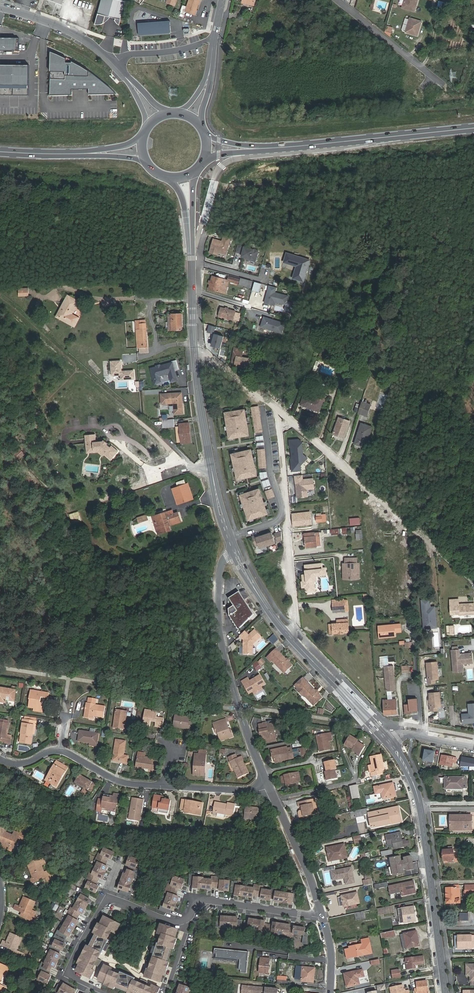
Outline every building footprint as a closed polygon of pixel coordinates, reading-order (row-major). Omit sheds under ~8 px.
[(95,24),(98,25),(100,25),(102,24),(104,23),(106,16),(115,19),(115,21),(116,23),(117,24),(119,25),(126,1),(121,0),(102,0),(95,24)] [(200,0),(190,0),(186,12),(195,15),(200,0)] [(414,12),(418,0),(405,0),(402,9),(414,12)] [(410,19),(405,33),(417,37),(422,23),(410,19)] [(170,21),(138,23),(139,35),(171,33),(170,21)] [(19,50),(20,38),(0,37),(0,50),(19,50)] [(59,54),(51,51),(51,71),(51,95),(73,95),(72,89),(90,89),(90,94),(117,94),(110,87),(100,79),(90,71),(82,66),(73,61),(73,63),(67,63),(67,58),(59,54)] [(30,65),(0,64),(0,95),(29,95),(30,65)] [(211,251),(218,253),(219,251),(226,253),(231,236),(225,235),(223,241),(214,239),(211,251)] [(246,258),(256,260),(259,249),(245,246),(244,249),(242,255),(246,256),(246,258)] [(297,264),(294,276),(304,279),(310,258),(292,253),(290,262),(297,264)] [(239,284),(240,279),(229,276),(227,281),(213,276),(211,281),(210,285),(209,289),(226,294),(229,282),(239,284)] [(252,281),(241,278),(240,279),(239,284),(250,287),(252,281)] [(267,297),(265,303),(274,306),(276,302),(280,303),(283,301),(287,302),(289,297),(276,293),(277,288),(270,286),(267,294),(269,295),(268,297),(267,297)] [(72,314),(79,301),(69,296),(61,309),(65,311),(61,319),(73,325),(77,317),(72,314)] [(283,301),(280,303),(287,305),(285,310),(291,311),(293,303),(287,302),(283,301)] [(235,311),(228,310),(225,309),(221,308),(219,316),(233,320),(233,319),(238,320),(240,314),(235,313),(235,311)] [(57,317),(61,319),(65,311),(61,309),(57,317)] [(182,314),(168,315),(168,331),(183,330),(182,314)] [(285,323),(264,317),(261,327),(282,333),(285,323)] [(148,355),(145,320),(140,321),(140,327),(136,327),(138,348),(140,347),(141,356),(148,355)] [(324,345),(333,348),(335,343),(326,340),(324,345)] [(328,362),(333,348),(324,345),(319,358),(328,362)] [(251,369),(253,359),(241,357),(243,349),(235,348),(231,365),(235,366),(251,369)] [(179,369),(177,360),(172,361),(172,363),(160,366),(158,367),(151,369),(156,384),(162,381),(160,376),(169,373),(172,381),(178,380),(175,371),(179,369)] [(111,363),(113,376),(122,375),(122,380),(135,379),(134,371),(122,372),(121,362),(111,363)] [(301,405),(313,410),(317,399),(309,396),(312,389),(313,386),(307,384),(303,394),(305,395),(301,405)] [(309,396),(317,399),(319,394),(320,392),(312,389),(309,396)] [(183,413),(182,402),(181,402),(181,400),(182,400),(182,393),(161,394),(162,403),(174,403),(175,413),(183,413)] [(317,399),(313,410),(319,412),(323,401),(324,402),(326,396),(319,394),(317,399)] [(362,402),(358,413),(367,416),(370,405),(362,402)] [(258,406),(251,407),(255,433),(262,432),(258,406)] [(225,413),(229,438),(241,437),(240,434),(248,433),(244,410),(225,413)] [(340,434),(339,436),(344,438),(349,425),(346,424),(347,420),(339,417),(334,432),(340,434)] [(191,442),(189,423),(179,424),(181,443),(191,442)] [(366,447),(368,440),(372,427),(361,423),(355,444),(366,447)] [(113,456),(118,451),(111,445),(110,447),(107,444),(103,441),(96,442),(95,434),(85,435),(86,444),(88,444),(89,449),(92,448),(93,448),(96,450),(100,450),(104,454),(108,457),(111,454),(113,456)] [(292,466),(293,471),(301,470),(300,465),(307,458),(303,454),(302,445),(299,445),(299,439),(289,440),(290,446),(291,446),(292,453),(294,454),(291,459),(292,466)] [(86,444),(87,453),(98,452),(103,456),(104,454),(100,450),(96,450),(93,448),(92,448),(89,449),(88,444),(86,444)] [(15,453),(20,458),(24,454),(19,448),(15,453)] [(258,450),(260,468),(266,467),(265,449),(258,450)] [(232,455),(238,479),(249,477),(248,474),(256,472),(251,450),(232,455)] [(262,482),(264,487),(271,485),(268,479),(262,482)] [(297,490),(297,497),(307,496),(306,489),(314,488),(313,479),(302,480),(296,481),(296,487),(297,487),(297,489),(297,490)] [(187,483),(185,484),(179,486),(172,489),(177,504),(192,499),(187,483)] [(265,491),(268,499),(274,496),(272,489),(265,491)] [(241,495),(249,520),(267,514),(260,492),(253,494),(252,491),(241,495)] [(157,529),(170,525),(181,521),(178,512),(173,514),(172,510),(160,513),(154,515),(153,516),(157,529)] [(311,524),(310,512),(292,514),(293,526),(311,524)] [(171,530),(170,525),(157,529),(159,534),(171,530)] [(263,536),(267,546),(274,544),(271,533),(263,536)] [(320,546),(319,533),(303,534),(303,537),(305,536),(306,544),(306,548),(317,547),(317,546),(320,546)] [(258,544),(259,548),(267,546),(263,536),(256,538),(258,544)] [(306,587),(307,592),(315,591),(314,581),(317,580),(317,576),(326,574),(326,568),(323,568),(322,563),(305,565),(306,574),(305,576),(303,576),(303,581),(302,583),(303,587),(306,587)] [(343,564),(344,579),(349,579),(350,579),(353,579),(354,579),(360,578),(359,563),(357,563),(345,564),(343,564)] [(227,611),(241,632),(255,615),(240,592),(229,599),(233,606),(227,611)] [(423,600),(424,620),(427,620),(428,628),(438,628),(436,606),(432,607),(431,599),(423,600)] [(333,612),(345,611),(344,602),(338,603),(333,603),(333,612)] [(473,614),(473,603),(459,604),(460,615),(473,614)] [(343,624),(337,624),(329,624),(329,633),(333,633),(338,633),(338,634),(343,634),(343,633),(349,633),(348,619),(342,619),(343,624)] [(378,626),(380,637),(395,636),(395,632),(394,625),(378,626)] [(244,632),(239,637),(243,641),(245,643),(245,645),(243,647),(243,655),(252,655),(253,645),(261,637),(254,630),(248,636),(244,632)] [(273,635),(268,640),(273,645),(278,640),(273,635)] [(272,660),(284,673),(292,666),(288,662),(287,661),(286,660),(276,649),(268,657),(272,660)] [(460,649),(452,650),(454,672),(464,671),(463,663),(473,663),(472,653),(465,653),(464,655),(462,655),(461,654),(460,654),(460,649)] [(437,662),(427,663),(428,673),(429,673),(429,675),(428,676),(428,683),(436,683),(435,679),(439,679),(437,662)] [(384,672),(385,682),(393,681),(392,671),(384,672)] [(242,682),(249,695),(253,692),(259,688),(261,687),(265,684),(260,676),(250,682),(248,678),(242,682)] [(316,691),(303,678),(296,684),(300,688),(298,689),(297,690),(303,696),(304,695),(314,705),(322,697),(319,694),(316,693),(315,692),(316,691)] [(384,700),(385,715),(397,714),(396,699),(392,700),(392,691),(394,691),(393,681),(385,682),(387,700),(384,700)] [(5,703),(5,700),(13,701),(14,696),(12,696),(13,694),(14,694),(15,689),(0,687),(0,702),(5,703)] [(40,696),(44,697),(47,697),(48,692),(29,689),(28,699),(29,699),(28,707),(33,708),(42,709),(43,701),(42,701),(42,702),(39,701),(40,696)] [(440,692),(429,693),(431,711),(438,710),(438,707),(441,707),(440,692)] [(104,720),(106,706),(97,704),(98,698),(90,696),(89,703),(88,703),(85,720),(94,721),(94,719),(104,720)] [(404,704),(405,713),(412,713),(412,711),(418,710),(417,698),(409,698),(409,703),(404,704)] [(462,723),(470,723),(471,722),(473,722),(473,703),(468,704),(469,713),(462,714),(462,723)] [(117,709),(115,728),(125,730),(128,711),(117,709)] [(157,723),(156,725),(156,727),(164,728),(165,721),(161,720),(157,720),(158,716),(158,714),(146,712),(143,726),(151,727),(151,725),(152,722),(157,723)] [(181,718),(181,717),(176,716),(174,727),(182,728),(182,726),(189,727),(189,729),(193,730),(194,723),(190,722),(191,718),(184,717),(183,719),(181,718)] [(33,725),(35,726),(36,722),(22,719),(19,742),(30,744),(32,734),(33,725)] [(8,724),(0,723),(0,742),(6,742),(5,743),(10,744),(11,736),(7,735),(8,724)] [(231,733),(230,731),(228,723),(215,727),(217,731),(219,730),(220,733),(222,741),(235,738),(233,733),(231,733)] [(279,738),(276,723),(269,724),(268,723),(262,724),(263,730),(264,734),(265,734),(267,741),(279,738)] [(91,743),(99,745),(100,734),(81,731),(79,742),(91,743)] [(334,739),(332,731),(318,734),(322,751),(332,748),(331,740),(334,739)] [(361,755),(367,745),(359,740),(360,739),(352,734),(346,744),(349,746),(350,745),(355,748),(354,749),(358,752),(358,753),(361,755)] [(121,759),(121,761),(127,762),(128,755),(124,754),(126,741),(116,740),(115,746),(117,746),(117,749),(116,749),(114,759),(121,759)] [(277,757),(277,759),(285,758),(285,760),(296,757),(294,748),(290,749),(290,746),(273,750),(274,758),(277,757)] [(423,760),(432,762),(435,752),(426,750),(423,760)] [(154,771),(154,770),(155,761),(156,758),(146,757),(146,753),(139,752),(137,767),(150,768),(150,771),(154,771)] [(197,765),(197,775),(205,776),(206,755),(196,754),(195,765),(197,765)] [(456,762),(457,757),(442,754),(440,763),(452,766),(452,761),(456,762)] [(383,770),(380,755),(370,757),(372,765),(373,772),(371,773),(371,777),(382,774),(381,771),(383,770)] [(238,758),(231,761),(235,770),(236,769),(240,778),(249,774),(241,757),(238,758)] [(460,766),(473,766),(473,759),(462,757),(460,766)] [(339,768),(336,759),(325,761),(326,765),(327,765),(329,770),(327,771),(328,776),(327,776),(328,780),(339,777),(337,768),(339,768)] [(49,778),(57,783),(68,767),(59,761),(53,769),(54,770),(49,778)] [(56,785),(57,783),(49,778),(54,770),(53,769),(47,779),(56,785)] [(294,782),(297,781),(302,780),(300,772),(283,776),(285,783),(289,782),(289,784),(294,783),(294,782)] [(92,791),(97,783),(81,773),(76,781),(85,787),(88,789),(92,791)] [(455,786),(455,788),(467,788),(467,777),(445,777),(445,786),(455,786)] [(392,791),(391,783),(374,787),(376,794),(382,792),(383,798),(396,795),(395,790),(392,791)] [(357,784),(350,786),(353,799),(360,797),(357,784)] [(110,800),(104,799),(104,800),(103,805),(107,806),(107,810),(113,811),(112,814),(116,815),(120,794),(115,794),(115,797),(111,796),(110,800)] [(163,795),(156,794),(154,806),(161,807),(160,811),(170,813),(172,799),(167,799),(165,799),(162,798),(163,795)] [(140,821),(144,799),(134,797),(130,819),(140,821)] [(301,811),(302,816),(318,813),(319,811),(318,806),(316,805),(315,806),(315,801),(316,801),(318,800),(317,798),(300,802),(301,806),(303,805),(304,810),(302,810),(301,811)] [(190,813),(200,815),(202,805),(192,803),(193,801),(184,799),(182,808),(186,809),(187,808),(191,808),(190,813)] [(219,805),(220,803),(216,802),(214,812),(218,813),(225,814),(227,814),(234,816),(236,805),(228,803),(228,804),(228,807),(219,805)] [(399,815),(401,815),(399,806),(368,812),(371,828),(380,826),(395,822),(396,822),(400,821),(399,815)] [(256,817),(256,819),(264,819),(265,808),(255,807),(255,809),(247,809),(246,822),(251,822),(251,818),(254,819),(254,817),(256,817)] [(363,809),(355,810),(357,817),(364,816),(363,809)] [(463,827),(463,830),(472,830),(472,815),(450,815),(450,827),(463,827)] [(6,827),(1,825),(0,826),(0,843),(7,847),(6,850),(10,852),(17,838),(24,842),(28,835),(20,831),(18,834),(14,831),(12,835),(3,831),(6,827)] [(403,842),(403,840),(401,832),(391,834),(393,842),(395,849),(411,846),(410,841),(406,841),(403,842)] [(393,842),(391,834),(385,835),(387,843),(393,842)] [(361,835),(355,836),(356,843),(363,842),(361,835)] [(331,854),(330,855),(331,861),(349,857),(346,844),(328,847),(329,852),(330,852),(331,854)] [(111,860),(115,853),(104,848),(101,854),(98,853),(94,861),(97,862),(92,874),(89,872),(85,881),(88,882),(85,888),(96,893),(99,886),(97,885),(100,878),(102,879),(108,866),(105,865),(108,859),(111,860)] [(450,860),(450,862),(455,862),(460,862),(460,854),(458,854),(458,853),(454,853),(454,849),(443,850),(444,860),(450,860)] [(139,860),(129,856),(126,866),(128,867),(126,874),(123,873),(118,890),(120,890),(119,894),(130,898),(132,893),(129,892),(134,878),(137,879),(140,870),(136,869),(139,860)] [(28,870),(32,880),(29,881),(30,884),(45,879),(46,884),(54,881),(52,876),(49,877),(47,873),(43,874),(40,866),(45,864),(43,858),(28,864),(30,869),(28,870)] [(414,869),(413,865),(412,860),(405,862),(405,865),(402,865),(401,860),(392,862),(394,875),(403,873),(402,869),(406,868),(406,871),(414,869)] [(355,882),(352,867),(331,871),(333,880),(345,877),(346,884),(355,882)] [(195,874),(190,874),(189,886),(193,886),(193,889),(212,890),(212,888),(219,889),(219,891),(229,891),(230,881),(221,880),(221,877),(212,876),(212,879),(204,879),(204,878),(195,877),(195,874)] [(182,890),(185,880),(174,876),(171,885),(168,884),(165,893),(168,894),(163,907),(161,906),(159,911),(170,914),(172,910),(175,911),(180,896),(176,895),(179,888),(182,890)] [(237,885),(237,882),(232,881),(230,893),(235,893),(234,895),(253,898),(254,896),(261,897),(260,899),(271,901),(271,898),(274,899),(274,901),(293,904),(293,902),(297,902),(299,891),(294,890),(293,893),(276,891),(277,887),(272,887),(271,890),(263,889),(263,885),(254,884),(254,887),(237,885)] [(390,886),(392,894),(403,892),(403,895),(416,893),(414,882),(410,883),(410,882),(390,886)] [(466,885),(466,896),(473,895),(473,885),(466,885)] [(90,894),(80,888),(77,893),(81,895),(73,908),(71,906),(66,915),(68,916),(60,931),(58,929),(55,934),(66,940),(68,936),(70,937),(79,921),(77,920),(80,913),(83,915),(91,900),(88,898),(90,894)] [(461,903),(460,888),(454,888),(447,888),(447,904),(461,903)] [(359,903),(357,893),(342,896),(342,897),(338,898),(340,906),(344,905),(344,906),(359,903)] [(16,908),(14,912),(28,918),(26,921),(34,925),(36,920),(33,919),(34,915),(30,913),(34,904),(23,899),(18,909),(16,908)] [(404,923),(416,921),(414,906),(398,909),(399,915),(403,915),(404,923)] [(120,925),(104,916),(100,924),(98,924),(93,934),(95,935),(89,947),(87,946),(77,964),(79,965),(76,972),(91,980),(95,972),(92,970),(95,965),(99,967),(102,961),(98,959),(100,954),(102,955),(104,951),(106,952),(110,945),(107,944),(109,940),(108,940),(111,932),(116,934),(120,925)] [(217,916),(216,928),(236,929),(236,931),(241,932),(242,920),(238,920),(238,917),(221,916),(221,917),(217,916)] [(265,923),(266,921),(249,918),(249,921),(245,920),(243,932),(248,933),(249,929),(257,930),(256,931),(263,932),(263,935),(272,936),(272,934),(288,936),(288,938),(293,939),(294,934),(304,935),(302,943),(308,944),(310,933),(305,932),(306,927),(294,926),(294,928),(291,927),(291,924),(273,922),(273,924),(265,923)] [(178,930),(160,924),(157,935),(162,936),(159,944),(157,944),(156,948),(154,947),(151,954),(154,955),(149,970),(147,969),(145,978),(161,983),(163,976),(165,977),(170,963),(167,962),(172,949),(174,950),(177,939),(175,939),(178,930)] [(394,930),(380,933),(381,938),(395,935),(394,930)] [(420,945),(417,930),(404,933),(407,948),(420,945)] [(63,952),(66,944),(64,943),(66,940),(55,934),(53,939),(55,940),(53,946),(50,945),(48,949),(51,950),(45,963),(43,962),(39,970),(42,972),(38,981),(48,985),(52,976),(50,974),(53,968),(55,969),(62,954),(59,953),(61,950),(63,952)] [(458,949),(473,948),(473,935),(458,935),(458,949)] [(17,954),(22,942),(11,937),(7,946),(4,945),(3,949),(16,954),(14,958),(22,961),(24,957),(17,954)] [(372,953),(370,943),(363,944),(354,946),(355,948),(351,949),(346,950),(348,958),(372,953)] [(249,952),(215,950),(215,955),(217,955),(217,959),(241,961),(240,971),(242,971),(242,973),(248,974),(249,952)] [(425,964),(424,956),(408,958),(409,961),(406,961),(407,970),(416,968),(415,965),(425,964)] [(269,973),(271,958),(262,957),(261,972),(269,973)] [(104,966),(98,982),(105,984),(104,986),(114,991),(115,988),(127,992),(159,992),(161,989),(152,985),(151,988),(146,986),(148,982),(141,980),(139,984),(134,981),(135,979),(120,973),(119,975),(111,972),(113,969),(104,966)] [(308,977),(314,978),(316,967),(304,966),(302,978),(302,980),(308,981),(308,977)] [(401,976),(399,969),(392,970),(393,978),(401,976)] [(349,980),(346,981),(347,987),(360,984),(359,981),(361,981),(360,978),(365,976),(363,970),(347,973),(349,980)] [(196,985),(185,981),(183,986),(180,984),(177,992),(189,992),(191,989),(194,990),(196,985)] [(424,992),(429,992),(428,981),(417,982),(418,991),(417,991),(417,992),(422,992),(424,992)] [(54,992),(75,992),(77,991),(64,984),(62,988),(58,985),(54,992)] [(263,988),(263,987),(243,984),(242,992),(262,992),(263,988)] [(390,988),(392,992),(408,992),(408,990),(404,991),(403,985),(390,988)]
